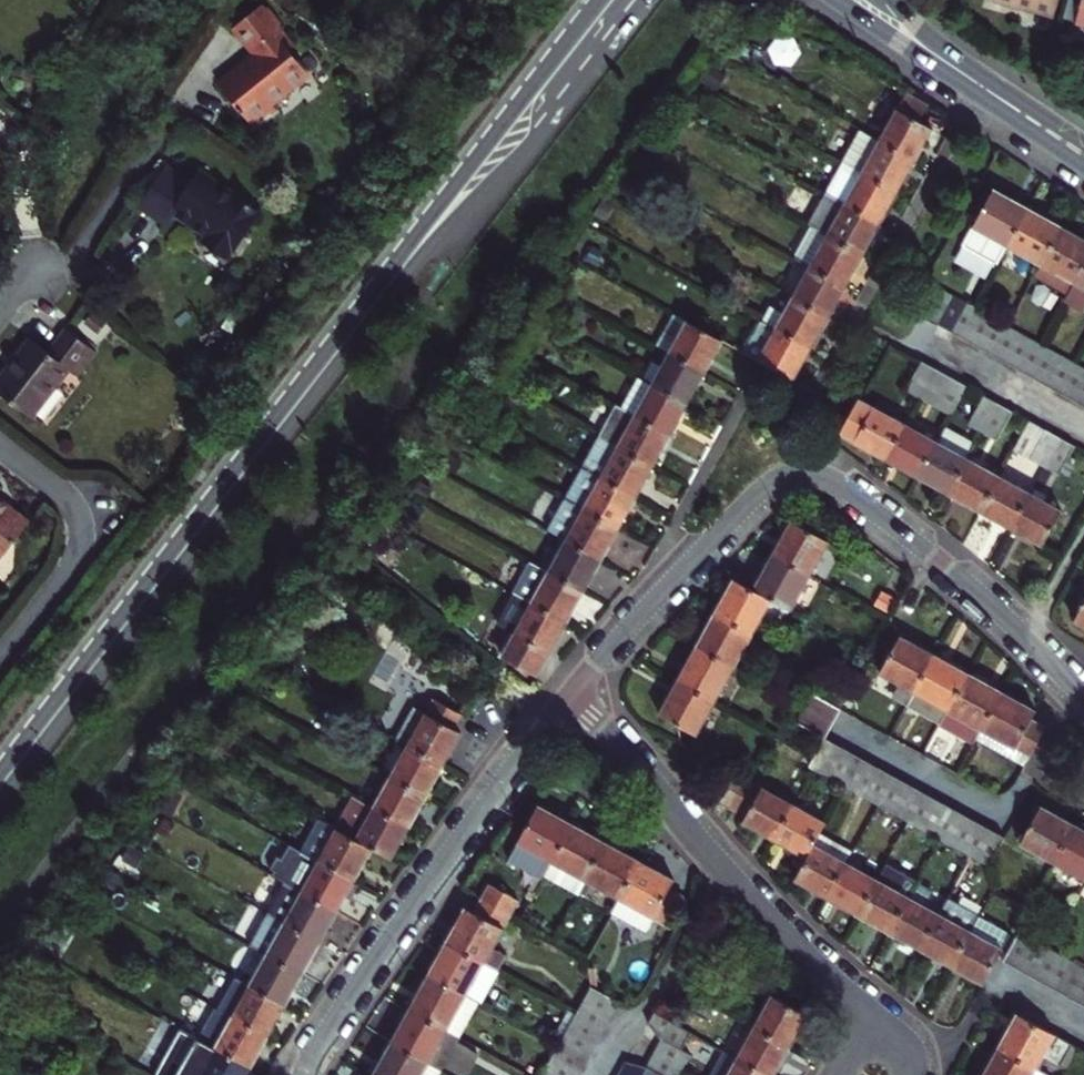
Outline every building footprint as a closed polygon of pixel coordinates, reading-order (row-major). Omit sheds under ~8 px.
[(1059,9),(1061,0),(1027,0),(1059,9)] [(270,14),(266,8),(237,28),(255,52),(260,59),(224,88),(259,132),(283,114),(279,108),(313,82),(293,55),(297,51),(283,31),(286,28),(274,12),(270,14)] [(881,144),(916,162),(926,144),(934,130),(899,112),(881,144)] [(844,165),(898,194),(906,179),(916,162),(881,144),(862,133),(844,165)] [(889,211),(898,194),(844,165),(828,194),(881,223),(889,211)] [(997,262),(1006,246),(1026,209),(1008,199),(991,190),(961,243),(997,262)] [(151,235),(178,253),(185,241),(217,263),(213,269),(238,286),(272,235),(213,197),(204,211),(193,203),(178,192),(151,235)] [(815,228),(864,255),(874,237),(881,223),(828,194),(810,225),(815,228)] [(1026,209),(1006,246),(1041,264),(1061,228),(1042,217),(1026,209)] [(797,260),(812,267),(847,286),(854,272),(864,255),(815,228),(797,260)] [(1061,228),(1041,264),(1074,283),(1083,265),(1083,241),(1078,238),(1061,228)] [(1068,295),(1074,283),(1041,264),(1034,277),(1068,295)] [(1074,283),(1068,295),(1066,299),(1080,307),(1083,300),(1083,265),(1074,283)] [(847,286),(812,267),(794,298),(829,317),(839,300),(847,286)] [(922,317),(937,325),(953,297),(938,289),(922,317)] [(937,325),(951,333),(967,304),(953,297),(937,325)] [(829,317),(794,298),(786,312),(777,329),(812,348),(821,332),(829,317)] [(964,340),(980,311),(973,307),(967,304),(951,333),(964,340)] [(773,305),(764,322),(777,329),(786,312),(773,305)] [(979,348),(994,319),(980,311),(964,340),(979,348)] [(676,316),(658,346),(670,353),(687,322),(676,316)] [(993,356),(1008,327),(1006,326),(994,319),(979,348),(993,356)] [(687,322),(670,353),(705,372),(713,357),(722,342),(687,322)] [(803,364),(812,348),(777,329),(764,322),(745,355),(794,381),(803,364)] [(0,381),(0,390),(34,415),(58,384),(71,368),(79,375),(98,349),(69,326),(50,352),(32,339),(0,381)] [(993,356),(1006,363),(1022,335),(1008,327),(993,356)] [(1019,371),(1035,342),(1022,335),(1006,363),(1019,371)] [(1041,345),(1035,342),(1019,371),(1033,378),(1049,349),(1041,345)] [(1047,387),(1063,357),(1049,349),(1033,378),(1047,387)] [(705,372),(670,353),(653,385),(687,404),(696,388),(705,372)] [(1047,387),(1061,394),(1077,365),(1074,363),(1063,357),(1047,387)] [(920,400),(937,370),(923,362),(906,392),(920,400)] [(1074,401),(1083,385),(1083,369),(1077,365),(1061,394),(1074,401)] [(953,418),(969,387),(937,370),(920,400),(953,418)] [(623,408),(636,415),(653,385),(641,378),(623,408)] [(681,416),(687,404),(653,385),(636,415),(671,434),(681,416)] [(1074,401),(1083,407),(1083,385),(1074,401)] [(968,426),(983,434),(999,404),(985,396),(968,426)] [(983,434),(998,442),(1014,413),(999,404),(983,434)] [(874,406),(853,442),(870,452),(886,461),(906,425),(874,406)] [(603,438),(653,466),(663,448),(671,434),(636,415),(623,408),(621,407),(603,438)] [(1029,421),(1012,451),(1044,469),(1061,438),(1029,421)] [(918,479),(938,443),(906,425),(886,461),(900,469),(918,479)] [(947,428),(938,443),(918,479),(934,489),(948,497),(969,460),(977,445),(947,428)] [(644,483),(653,466),(603,438),(585,470),(587,470),(636,498),(644,483)] [(1061,438),(1044,469),(1059,477),(1076,446),(1061,438)] [(965,506),(977,513),(998,476),(969,460),(948,497),(965,506)] [(636,498),(587,470),(570,501),(619,528),(628,512),(636,498)] [(998,476),(977,513),(992,522),(1010,532),(1031,494),(1017,487),(998,476)] [(1023,476),(1017,487),(1031,494),(1036,484),(1023,476)] [(1051,492),(1036,484),(1031,494),(1046,503),(1051,492)] [(1064,513),(1046,503),(1031,494),(1010,532),(1026,541),(1043,550),(1064,513)] [(30,520),(0,497),(0,557),(30,520)] [(568,539),(602,559),(610,545),(619,528),(570,501),(554,531),(568,539)] [(796,522),(777,557),(814,577),(833,542),(796,522)] [(594,573),(602,559),(568,539),(550,571),(585,590),(594,573)] [(777,557),(758,590),(774,599),(795,611),(814,577),(777,557)] [(575,608),(585,590),(550,571),(532,604),(567,623),(575,608)] [(716,612),(754,634),(763,618),(774,599),(758,590),(736,578),(716,612)] [(567,623),(532,604),(515,594),(501,618),(519,628),(506,651),(541,670),(555,643),(567,623)] [(774,599),(763,618),(785,629),(795,611),(774,599)] [(1074,625),(1083,631),(1083,607),(1074,625)] [(697,646),(735,668),(754,634),(716,612),(697,646)] [(906,704),(934,654),(918,645),(902,636),(881,673),(897,683),(892,695),(906,704)] [(677,680),(716,702),(735,668),(697,646),(677,680)] [(939,723),(967,673),(950,663),(934,654),(906,704),(939,723)] [(973,742),(980,730),(1001,691),(984,682),(967,673),(939,723),(973,742)] [(716,702),(677,680),(659,712),(698,735),(716,702)] [(980,730),(1029,757),(1033,751),(1047,725),(1031,716),(1035,710),(1025,704),(1001,691),(980,730)] [(834,722),(842,708),(815,694),(807,707),(834,722)] [(421,713),(403,745),(440,764),(449,747),(458,732),(450,727),(458,714),(430,697),(421,713)] [(403,745),(421,713),(410,706),(392,739),(403,745)] [(834,722),(807,707),(800,721),(827,735),(834,722)] [(1022,769),(1029,757),(980,730),(973,742),(1022,769)] [(841,745),(826,736),(814,756),(810,764),(825,772),(841,745)] [(429,783),(440,764),(403,745),(386,775),(423,795),(429,783)] [(825,772),(838,780),(854,752),(841,745),(825,772)] [(848,785),(853,788),(868,759),(854,752),(838,780),(848,785)] [(853,788),(867,796),(882,767),(868,759),(853,788)] [(880,803),(895,775),(882,767),(867,796),(880,803)] [(717,802),(733,811),(749,782),(734,773),(717,802)] [(413,812),(423,795),(386,775),(369,807),(405,826),(413,812)] [(893,810),(908,782),(895,775),(880,803),(893,810)] [(749,782),(733,811),(747,819),(743,825),(756,832),(775,843),(795,807),(749,782)] [(923,790),(908,782),(893,810),(907,818),(923,790)] [(911,821),(921,826),(937,798),(923,790),(907,818),(911,821)] [(352,798),(334,829),(351,838),(369,807),(352,798)] [(921,826),(934,833),(950,804),(937,798),(921,826)] [(949,842),(964,812),(950,804),(934,833),(939,836),(949,842)] [(562,817),(541,805),(520,841),(556,860),(575,824),(562,817)] [(405,826),(369,807),(351,838),(367,847),(387,858),(395,843),(405,826)] [(807,861),(816,843),(826,824),(795,807),(775,843),(788,850),(807,861)] [(1051,865),(1072,827),(1057,818),(1039,808),(1017,846),(1051,865)] [(978,820),(964,812),(949,842),(962,849),(978,820)] [(359,863),(367,847),(351,838),(334,829),(312,818),(295,850),(350,879),(359,863)] [(978,820),(962,849),(972,854),(974,856),(990,827),(978,820)] [(556,860),(590,879),(609,842),(592,833),(575,824),(556,860)] [(1006,835),(990,827),(974,856),(990,864),(1006,835)] [(1083,883),(1083,833),(1072,827),(1051,865),(1083,883)] [(556,860),(520,841),(510,857),(547,878),(556,860)] [(590,879),(621,895),(640,860),(626,852),(609,842),(590,879)] [(807,861),(795,881),(814,892),(827,899),(848,861),(816,843),(807,861)] [(350,879),(295,850),(278,882),(332,912),(340,897),(350,879)] [(556,860),(547,878),(580,896),(590,879),(556,860)] [(621,895),(654,914),(669,921),(684,892),(671,885),(674,877),(661,871),(640,860),(621,895)] [(858,916),(879,878),(848,861),(827,899),(842,907),(858,916)] [(879,878),(908,894),(915,879),(887,864),(879,878)] [(487,876),(479,890),(511,908),(519,895),(487,876)] [(887,932),(908,894),(879,878),(858,916),(874,925),(887,932)] [(332,912),(278,882),(262,914),(316,941),(324,928),(332,912)] [(455,920),(446,936),(481,955),(496,963),(505,946),(492,939),(511,908),(479,890),(471,906),(465,904),(455,920)] [(920,950),(941,912),(908,894),(887,932),(904,941),(920,950)] [(621,895),(613,910),(646,928),(654,914),(621,895)] [(935,959),(951,968),(980,915),(948,898),(941,912),(920,950),(935,959)] [(308,957),(316,941),(262,914),(247,942),(267,953),(301,971),(308,957)] [(982,985),(999,956),(1011,932),(980,915),(951,968),(966,976),(982,985)] [(1004,958),(1019,968),(1035,940),(1019,930),(1004,958)] [(436,953),(426,971),(460,990),(474,998),(496,963),(481,955),(446,936),(436,953)] [(1019,968),(1032,975),(1048,947),(1035,940),(1019,968)] [(1032,975),(1046,983),(1062,955),(1050,948),(1048,947),(1032,975)] [(293,986),(301,971),(267,953),(249,985),(283,1004),(293,986)] [(1046,983),(1059,990),(1075,961),(1062,955),(1046,983)] [(1072,997),(1083,975),(1083,967),(1083,966),(1075,961),(1059,990),(1072,997)] [(416,987),(408,1002),(442,1022),(460,990),(426,971),(416,987)] [(1083,1005),(1083,975),(1072,997),(1083,1005)] [(274,1020),(283,1004),(249,985),(232,1017),(266,1035),(274,1020)] [(619,998),(594,986),(587,999),(611,1012),(619,998)] [(442,1022),(456,1029),(474,998),(460,990),(442,1022)] [(719,1005),(692,990),(686,1002),(712,1017),(719,1005)] [(772,992),(755,1024),(792,1044),(798,1032),(809,1012),(772,992)] [(580,1010),(578,1013),(603,1026),(611,1012),(587,999),(580,1010)] [(397,1020),(388,1036),(422,1055),(442,1022),(408,1002),(397,1020)] [(656,1051),(683,1066),(701,1034),(658,1009),(654,1018),(665,1035),(656,1051)] [(1001,1047),(1039,1068),(1046,1056),(1063,1066),(1076,1043),(1020,1011),(1009,1031),(1001,1047)] [(603,1026),(578,1013),(571,1027),(595,1040),(603,1026)] [(257,1052),(266,1035),(232,1017),(214,1050),(248,1068),(257,1052)] [(422,1055),(436,1063),(456,1029),(442,1022),(422,1055)] [(792,1044),(755,1024),(738,1054),(775,1074),(782,1062),(792,1044)] [(571,1027),(564,1039),(588,1052),(595,1040),(571,1027)] [(388,1036),(380,1050),(369,1069),(380,1074),(410,1074),(422,1055),(388,1036)] [(560,1047),(556,1052),(581,1066),(588,1052),(564,1039),(560,1047)] [(738,1054),(722,1046),(705,1074),(726,1074),(738,1054)] [(1039,1068),(1001,1047),(991,1064),(984,1074),(1035,1074),(1039,1068)] [(248,1068),(214,1050),(200,1074),(245,1074),(248,1068)] [(649,1064),(668,1074),(678,1074),(683,1066),(656,1051),(649,1064)] [(548,1067),(561,1074),(576,1074),(581,1066),(556,1052),(548,1067)] [(738,1054),(726,1074),(774,1074),(775,1074),(738,1054)] [(436,1063),(422,1055),(410,1074),(429,1074),(436,1063)] [(649,1064),(625,1066),(620,1074),(643,1074),(649,1064)]
